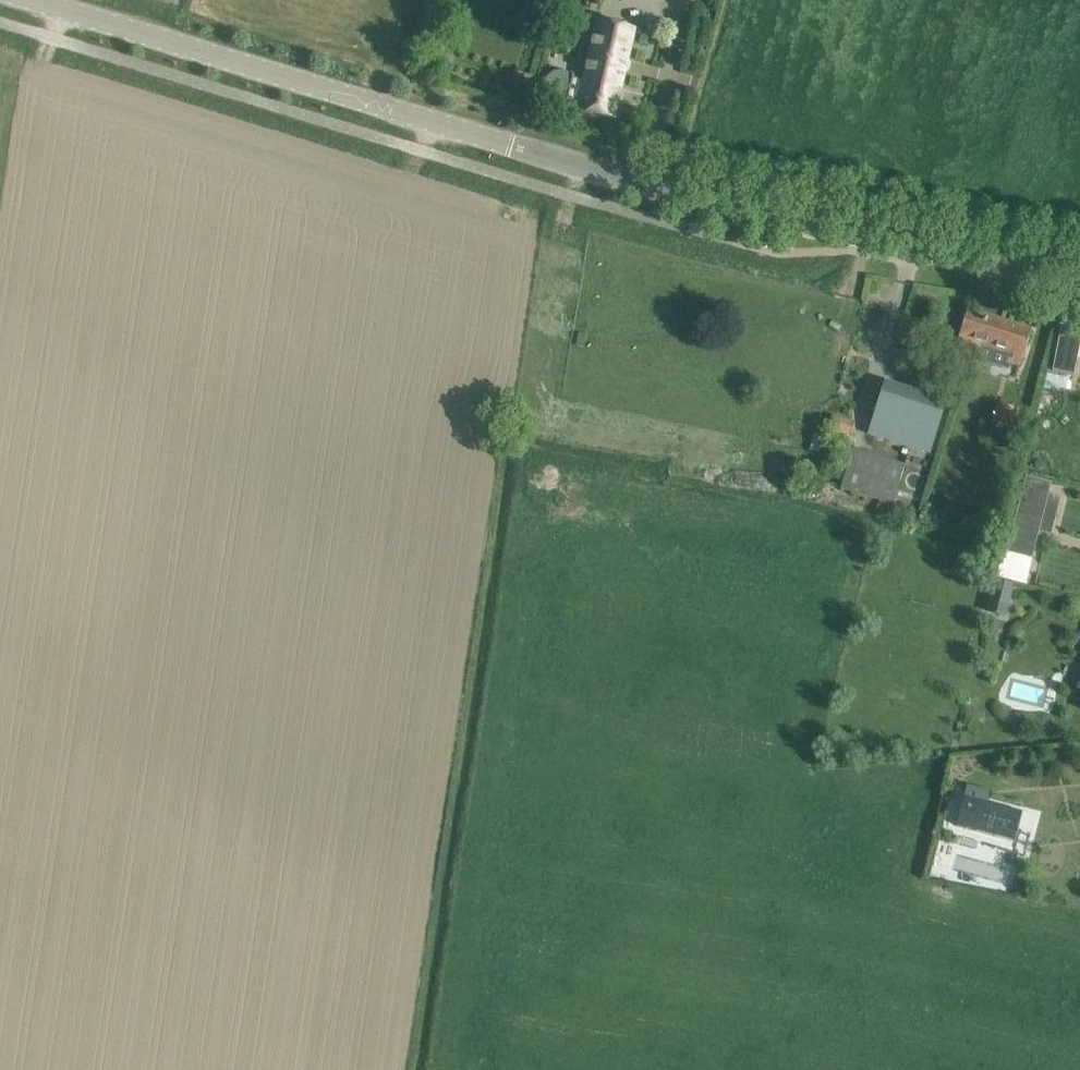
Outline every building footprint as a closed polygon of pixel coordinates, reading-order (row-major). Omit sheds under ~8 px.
[(635,28),(600,19),(585,80),(574,77),(575,74),(573,74),(563,72),(556,73),(550,78),(548,83),(548,89),(551,96),(556,99),(567,102),(566,102),(568,102),(569,97),(580,100),(578,109),(613,117),(635,28)] [(969,310),(957,348),(976,354),(974,359),(1003,368),(1006,360),(1012,361),(1021,364),(1026,350),(1032,329),(988,316),(969,310)] [(1057,352),(1053,370),(1074,374),(1078,356),(1057,352)] [(868,431),(931,451),(947,401),(884,381),(868,431)] [(996,401),(990,423),(1014,430),(1021,408),(996,401)] [(833,414),(829,430),(851,436),(856,421),(833,414)] [(814,433),(810,450),(820,452),(824,435),(814,433)] [(842,486),(893,503),(906,464),(855,447),(842,486)] [(1026,476),(1007,551),(1016,554),(1033,558),(1051,482),(1026,476)] [(999,581),(996,593),(1009,596),(1012,585),(999,581)] [(964,795),(956,825),(1015,841),(1022,811),(964,795)]
